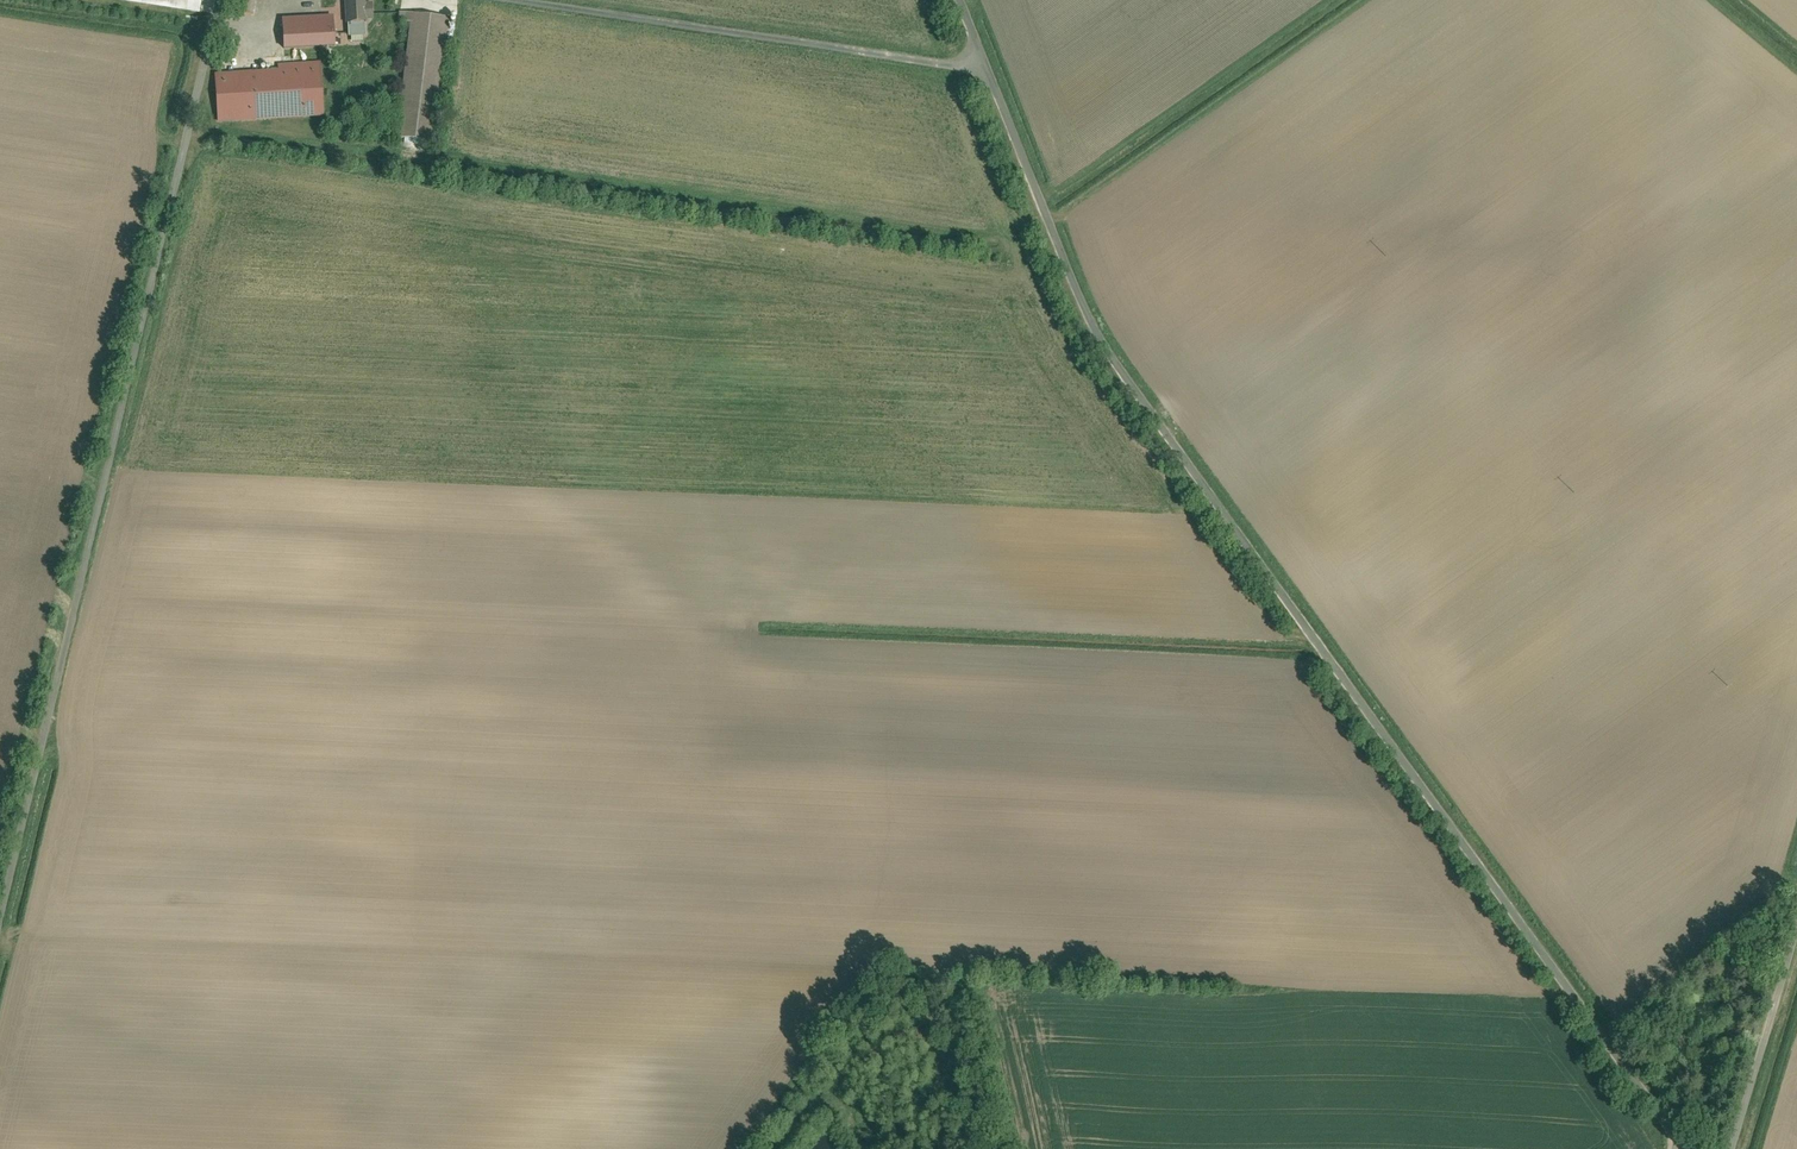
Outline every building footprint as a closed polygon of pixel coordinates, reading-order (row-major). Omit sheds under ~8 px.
[(189,0),(112,0),(185,11),(193,13),(194,3),(189,2),(189,0)] [(346,24),(349,24),(366,23),(367,23),(366,0),(345,0),(346,24)] [(321,23),(342,21),(341,12),(320,14),(320,17),(321,23)] [(435,143),(449,18),(399,13),(398,22),(410,24),(404,72),(403,79),(397,138),(405,139),(426,141),(435,143)] [(271,20),(273,53),(322,50),(322,46),(347,44),(345,21),(342,21),(321,23),(320,17),(271,20)] [(366,23),(349,24),(349,39),(367,38),(366,23)] [(286,58),(286,65),(300,64),(300,57),(286,58)] [(215,75),(219,124),(325,117),(321,62),(300,64),(286,65),(284,65),(284,70),(220,74),(215,75)]
